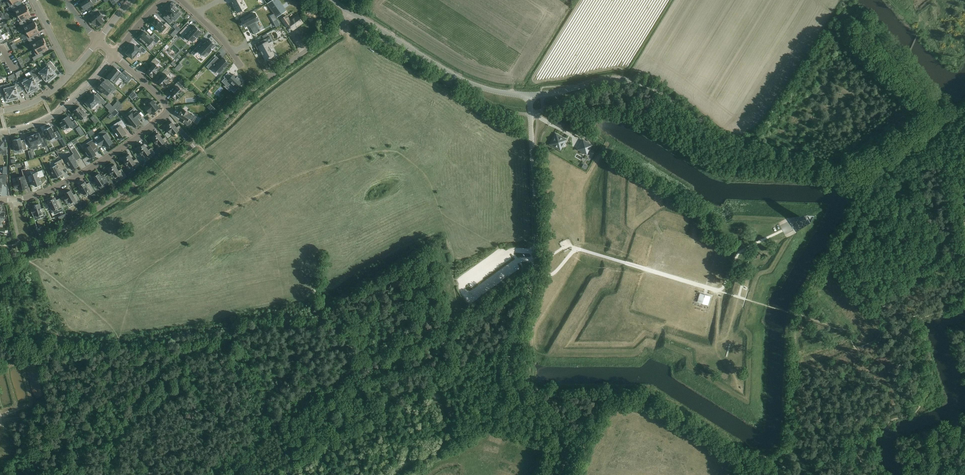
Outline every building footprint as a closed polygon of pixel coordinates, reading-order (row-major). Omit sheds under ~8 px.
[(13,5),(10,6),(12,9),(18,6),(16,3),(22,0),(10,0),(13,5)] [(84,10),(94,4),(91,0),(83,0),(84,2),(79,5),(82,8),(83,8),(84,10)] [(233,0),(232,1),(232,2),(233,4),(238,12),(243,9),(246,7),(244,4),(242,0),(233,0)] [(267,4),(277,17),(286,11),(279,0),(272,0),(267,4)] [(166,15),(164,17),(170,23),(174,19),(173,18),(179,10),(175,7),(176,6),(172,3),(169,6),(169,7),(167,10),(168,11),(165,14),(166,15)] [(19,9),(18,6),(12,9),(14,12),(15,11),(17,16),(29,10),(26,5),(19,9)] [(92,16),(89,18),(94,24),(96,23),(99,26),(104,22),(101,19),(103,17),(98,11),(98,12),(96,9),(90,14),(92,16)] [(29,10),(17,16),(18,16),(21,21),(19,22),(21,25),(26,22),(25,20),(31,17),(28,11),(29,10)] [(255,13),(242,20),(245,27),(247,26),(246,26),(248,25),(249,25),(254,34),(256,33),(254,31),(258,28),(255,22),(259,20),(257,17),(257,16),(256,16),(255,13)] [(286,15),(281,19),(287,27),(289,25),(292,30),(303,22),(298,16),(290,21),(286,15)] [(155,21),(152,23),(162,32),(164,29),(167,31),(170,27),(166,23),(164,25),(157,19),(156,21),(155,21)] [(28,25),(26,22),(21,25),(22,28),(24,28),(26,32),(24,33),(25,33),(37,27),(35,22),(28,25)] [(187,26),(180,33),(183,35),(184,34),(193,42),(197,37),(196,36),(200,31),(194,26),(191,29),(187,26)] [(37,27),(25,33),(29,42),(35,39),(33,36),(40,33),(37,27)] [(145,32),(139,38),(148,46),(153,40),(156,43),(160,39),(154,33),(151,37),(148,34),(147,34),(145,32)] [(1,35),(0,36),(0,42),(1,42),(2,44),(8,41),(7,39),(4,40),(1,35)] [(36,42),(35,39),(29,42),(31,45),(30,45),(32,50),(46,43),(43,38),(36,42)] [(201,42),(191,53),(194,55),(198,51),(199,50),(203,54),(207,51),(209,53),(212,49),(212,50),(213,50),(212,49),(215,45),(213,43),(213,42),(212,42),(212,41),(211,42),(208,39),(206,42),(206,41),(205,42),(206,42),(204,43),(204,44),(203,44),(201,42)] [(265,39),(255,45),(258,50),(260,49),(261,51),(261,52),(262,54),(263,55),(266,59),(269,57),(269,58),(271,57),(271,56),(274,55),(265,39)] [(46,43),(32,50),(33,50),(36,56),(33,57),(34,61),(44,56),(42,53),(48,50),(45,44),(46,43)] [(129,50),(126,53),(132,59),(140,50),(143,53),(146,50),(141,46),(139,48),(134,44),(131,48),(129,50)] [(215,57),(210,63),(214,67),(214,68),(220,74),(229,64),(223,58),(220,62),(215,57)] [(159,62),(154,58),(149,63),(152,66),(147,71),(149,73),(149,74),(152,78),(158,71),(158,70),(160,68),(157,65),(159,62)] [(44,69),(51,77),(55,73),(53,71),(56,68),(50,61),(47,64),(48,65),(44,69)] [(180,63),(175,69),(177,71),(183,66),(180,63)] [(111,79),(114,81),(113,80),(116,77),(118,79),(120,76),(124,79),(126,77),(130,80),(132,77),(125,70),(122,74),(121,72),(117,69),(115,67),(112,70),(113,70),(111,73),(108,76),(111,79)] [(44,79),(46,81),(51,77),(44,69),(40,72),(36,68),(33,70),(41,81),(44,79)] [(193,68),(184,77),(189,81),(197,72),(193,68)] [(164,88),(164,87),(169,82),(168,81),(171,78),(167,75),(170,73),(165,69),(160,74),(163,76),(158,81),(164,88)] [(27,78),(33,89),(39,86),(37,84),(41,81),(33,70),(30,72),(32,75),(27,78)] [(224,78),(221,81),(226,85),(229,82),(233,86),(230,89),(233,92),(240,85),(239,84),(241,81),(239,79),(239,78),(237,76),(236,77),(233,74),(232,76),(228,72),(223,77),(224,78)] [(22,80),(19,82),(22,91),(27,89),(28,92),(33,89),(27,78),(22,80)] [(177,101),(177,100),(176,100),(182,94),(181,94),(183,91),(180,88),(183,86),(178,81),(173,86),(176,89),(170,94),(177,101)] [(10,87),(13,98),(19,96),(18,93),(22,91),(19,82),(15,84),(15,86),(10,87)] [(114,92),(117,88),(110,83),(108,86),(104,83),(103,82),(101,85),(100,85),(99,87),(109,96),(113,91),(114,92)] [(4,86),(0,87),(3,97),(7,96),(7,99),(13,98),(10,87),(9,83),(4,85),(4,86)] [(132,100),(137,95),(133,91),(129,96),(132,100)] [(86,102),(91,108),(98,102),(100,105),(102,103),(104,105),(106,102),(101,96),(98,99),(94,94),(89,99),(89,98),(86,101),(86,102)] [(145,108),(149,113),(152,111),(154,113),(159,108),(153,100),(149,103),(147,101),(144,104),(146,107),(145,108)] [(216,109),(217,108),(220,110),(222,107),(215,101),(212,106),(216,109)] [(74,111),(81,120),(84,118),(85,118),(84,117),(87,115),(84,111),(82,109),(80,106),(74,111)] [(192,114),(191,115),(188,113),(189,112),(183,108),(183,107),(178,115),(184,119),(183,122),(189,126),(192,121),(194,122),(197,117),(192,114)] [(138,119),(141,116),(136,110),(133,113),(133,112),(126,117),(134,127),(140,122),(138,119)] [(63,121),(60,123),(64,130),(67,128),(68,128),(71,126),(73,128),(78,125),(75,120),(72,122),(68,116),(62,120),(63,121)] [(111,127),(113,131),(119,139),(126,134),(123,129),(126,126),(121,120),(111,127)] [(176,127),(172,122),(169,124),(169,123),(165,126),(170,133),(171,132),(173,135),(177,132),(179,135),(184,131),(179,125),(176,127)] [(51,126),(45,130),(50,140),(56,137),(57,139),(61,137),(58,131),(54,133),(51,126)] [(31,136),(27,138),(31,146),(32,146),(33,149),(37,147),(36,144),(42,142),(44,147),(48,145),(44,137),(41,139),(39,133),(35,135),(35,134),(31,136)] [(106,147),(113,143),(106,133),(100,137),(99,135),(95,138),(100,146),(104,143),(106,147)] [(172,145),(165,137),(163,139),(158,133),(151,139),(152,138),(156,144),(157,144),(159,146),(163,143),(167,149),(172,145)] [(557,148),(559,149),(561,149),(562,147),(562,145),(563,143),(564,143),(565,141),(565,139),(563,138),(561,138),(559,137),(559,136),(557,135),(555,135),(554,137),(554,139),(553,140),(552,141),(551,143),(551,145),(553,146),(555,146),(556,147),(557,148)] [(25,140),(21,141),(20,138),(19,138),(13,140),(14,146),(13,146),(14,150),(15,150),(16,151),(23,149),(23,150),(27,149),(25,140)] [(84,149),(90,158),(92,157),(93,158),(96,155),(92,149),(96,146),(92,140),(85,144),(87,147),(84,149)] [(583,140),(578,149),(587,154),(592,145),(583,140)] [(155,153),(151,148),(148,150),(144,144),(136,149),(137,150),(137,149),(142,155),(143,154),(145,157),(148,154),(150,157),(155,153)] [(65,159),(71,169),(78,165),(76,161),(81,157),(75,147),(71,149),(74,154),(72,155),(65,159)] [(122,160),(123,160),(127,166),(128,165),(130,168),(133,165),(135,168),(140,164),(136,159),(134,161),(129,154),(122,160)] [(65,167),(65,168),(66,168),(61,160),(54,163),(55,165),(50,168),(52,171),(52,172),(52,173),(53,177),(55,176),(56,178),(63,174),(60,170),(65,167)] [(111,165),(107,168),(112,176),(113,175),(114,178),(118,175),(122,180),(127,177),(121,169),(119,170),(119,171),(114,164),(112,166),(111,165)] [(28,188),(26,183),(25,179),(28,178),(25,168),(21,169),(23,176),(16,178),(17,182),(13,183),(15,188),(18,188),(19,190),(28,188)] [(33,181),(35,186),(42,184),(40,177),(44,176),(45,176),(42,170),(31,174),(31,175),(28,176),(30,182),(33,181)] [(106,184),(109,182),(105,176),(102,178),(99,173),(93,177),(95,180),(94,180),(97,184),(97,183),(100,187),(105,183),(106,184)] [(85,182),(83,183),(82,183),(82,182),(79,184),(79,185),(78,186),(80,188),(79,189),(79,190),(81,192),(82,193),(82,192),(84,195),(88,192),(90,195),(95,192),(89,182),(86,184),(85,182)] [(80,201),(76,193),(73,195),(70,190),(65,193),(66,196),(64,197),(64,198),(65,201),(66,201),(66,202),(69,200),(70,203),(73,202),(75,204),(80,201)] [(55,198),(53,198),(52,199),(52,198),(49,199),(49,200),(48,201),(49,204),(48,205),(49,208),(50,208),(51,208),(53,211),(57,209),(58,211),(64,209),(59,199),(56,200),(55,198)] [(47,216),(44,208),(41,209),(39,204),(33,206),(34,208),(31,209),(31,210),(31,211),(32,213),(33,214),(36,213),(37,216),(40,215),(41,218),(47,216)] [(793,226),(796,232),(801,224),(801,225),(805,218),(797,218),(798,218),(788,218),(792,224),(795,223),(796,224),(793,226)] [(700,293),(697,302),(708,305),(711,296),(700,293)]
